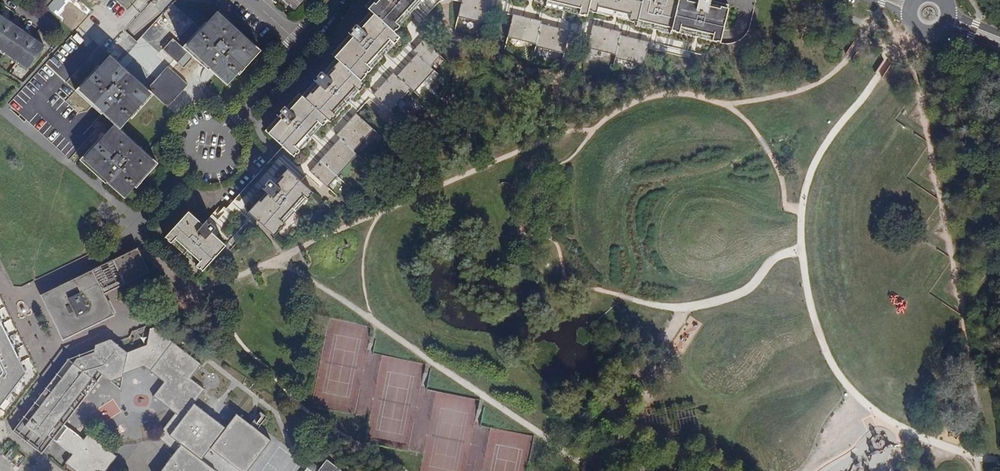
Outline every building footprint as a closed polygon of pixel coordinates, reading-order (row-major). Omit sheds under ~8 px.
[(363,6),(368,11),(355,26),(354,25),(353,26),(350,29),(350,30),(351,31),(329,55),(333,59),(320,73),(320,72),(319,72),(315,77),(315,78),(315,79),(300,96),(297,93),(284,108),(283,108),(282,108),(278,112),(278,113),(278,114),(263,131),(283,150),(292,157),(294,155),(295,155),(298,152),(293,148),(317,122),(321,126),(324,123),(324,122),(326,120),(328,122),(331,119),(332,120),(335,117),(331,113),(354,87),(359,91),(361,88),(360,87),(362,85),(359,82),(364,76),(363,75),(366,72),(367,73),(369,69),(365,65),(387,40),(392,45),(394,41),(397,37),(391,32),(394,29),(395,30),(398,27),(393,22),(413,0),(369,0),(363,6)] [(295,9),(303,0),(285,0),(295,9)] [(489,2),(478,0),(465,0),(463,0),(459,0),(454,18),(483,25),(489,2)] [(495,8),(501,9),(503,0),(497,0),(495,8)] [(543,1),(578,9),(576,15),(579,16),(580,15),(583,16),(584,8),(588,9),(588,10),(592,11),(593,6),(627,14),(626,19),(630,20),(631,19),(671,30),(675,31),(677,26),(710,34),(709,39),(714,40),(718,41),(727,3),(714,0),(544,0),(543,1)] [(177,64),(188,53),(208,71),(209,70),(227,85),(237,74),(238,75),(260,51),(251,42),(217,12),(206,24),(205,23),(182,48),(173,39),(163,50),(174,60),(176,58),(179,60),(177,63),(177,64)] [(10,23),(0,16),(0,37),(10,23)] [(508,19),(504,38),(533,45),(532,49),(561,55),(566,33),(543,27),(542,31),(537,29),(538,26),(538,23),(515,18),(514,21),(508,19)] [(10,23),(0,37),(0,51),(5,54),(21,31),(10,23)] [(593,31),(587,30),(582,48),(612,56),(611,59),(639,65),(644,43),(622,38),(622,41),(616,39),(616,36),(617,33),(594,28),(593,31)] [(5,54),(16,62),(32,39),(21,31),(5,54)] [(648,42),(650,34),(642,32),(640,40),(648,42)] [(32,39),(16,62),(27,70),(44,47),(32,39)] [(400,72),(403,75),(399,80),(396,77),(392,74),(377,90),(379,93),(375,97),(389,110),(408,89),(412,92),(432,70),(428,67),(438,56),(422,41),(412,52),(415,55),(400,72)] [(165,65),(145,87),(109,55),(98,66),(97,65),(74,90),(100,113),(101,113),(115,124),(104,136),(103,135),(80,160),(106,184),(107,182),(124,198),(134,186),(136,188),(141,183),(141,182),(158,163),(119,128),(129,117),(130,118),(135,113),(135,112),(152,94),(166,106),(186,84),(168,68),(165,71),(163,69),(166,66),(165,65)] [(353,150),(372,129),(356,114),(340,131),(343,134),(339,138),(340,139),(324,156),(327,159),(322,164),(320,161),(309,173),(325,188),(356,154),(353,150)] [(268,182),(273,186),(287,172),(300,183),(309,173),(292,157),(283,150),(217,222),(211,216),(204,223),(207,226),(208,225),(214,229),(214,231),(209,236),(223,249),(252,216),(248,213),(265,195),(260,191),(263,188),(262,186),(267,181),(268,182)] [(300,183),(287,172),(273,186),(268,182),(267,181),(262,186),(263,188),(260,191),(265,195),(248,213),(252,216),(274,236),(277,232),(276,231),(279,228),(280,229),(283,225),(278,221),(301,196),(306,200),(309,197),(308,196),(311,194),(300,183)] [(170,244),(174,239),(199,262),(195,266),(198,269),(199,269),(202,271),(223,249),(209,236),(214,231),(214,229),(208,225),(207,226),(204,223),(200,228),(185,214),(164,237),(167,240),(167,241),(170,244)] [(146,271),(136,250),(44,294),(66,337),(112,315),(102,293),(146,271)] [(8,311),(0,296),(0,324),(11,318),(8,311)] [(25,385),(36,371),(37,368),(11,318),(0,324),(0,327),(24,375),(19,380),(25,385)] [(144,365),(164,381),(153,395),(175,413),(157,437),(163,436),(179,448),(176,451),(160,470),(216,470),(203,460),(212,449),(240,470),(249,470),(274,440),(239,413),(229,427),(197,402),(208,389),(194,378),(205,363),(157,325),(155,325),(153,327),(147,343),(131,349),(114,337),(95,344),(95,346),(94,350),(77,356),(41,404),(35,400),(10,432),(40,455),(53,439),(72,453),(64,463),(74,470),(106,470),(117,457),(87,434),(83,440),(63,425),(104,372),(112,379),(124,375),(124,373),(126,363),(135,359),(144,365)] [(4,421),(30,388),(25,385),(19,380),(24,375),(0,327),(0,421),(4,421)] [(35,400),(41,404),(77,356),(94,350),(95,346),(69,356),(35,400)] [(126,363),(124,373),(144,365),(135,359),(126,363)] [(121,386),(122,386),(124,375),(112,379),(121,386)] [(163,436),(157,437),(176,451),(179,448),(163,436)] [(331,458),(324,467),(315,460),(306,470),(348,470),(331,458)]
